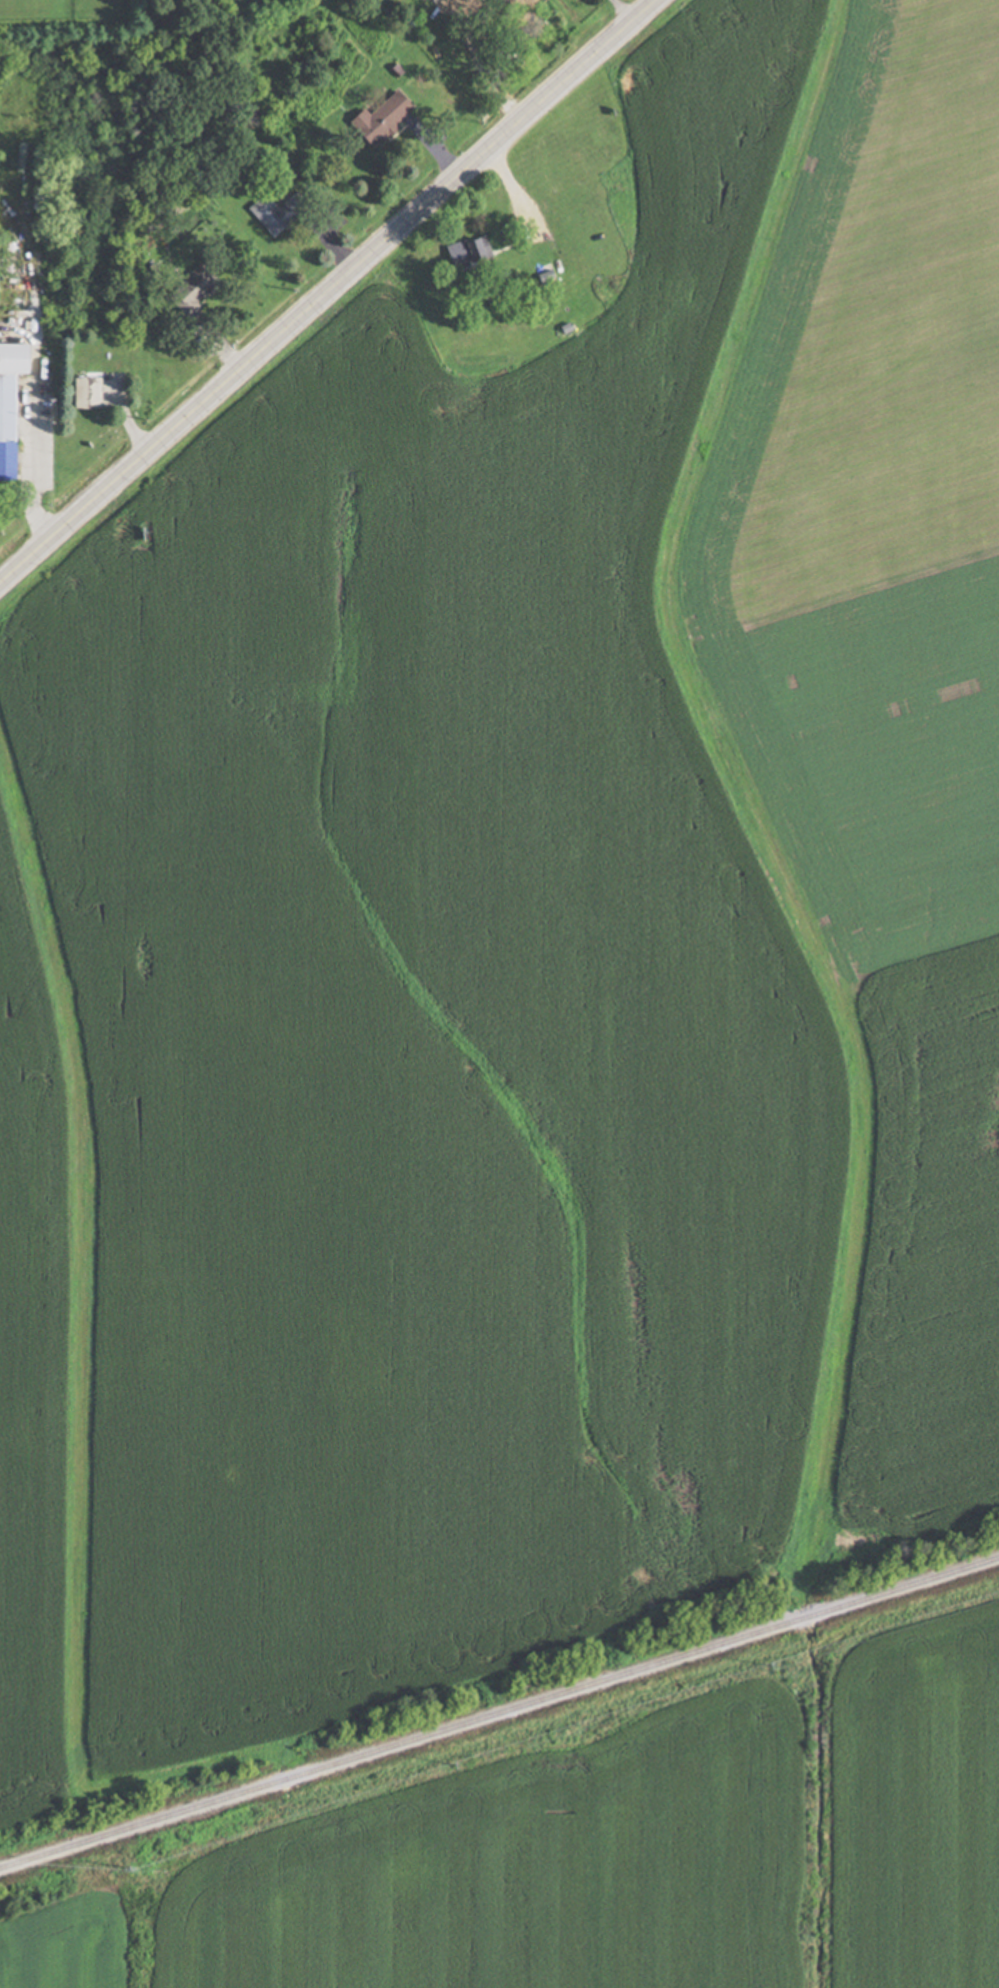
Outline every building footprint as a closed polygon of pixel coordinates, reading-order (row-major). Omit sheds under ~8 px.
[(345,122),(366,148),(411,111),(394,91),(366,115),(361,109),(345,122)] [(245,210),(269,237),(287,221),(263,194),(245,210)] [(444,247),(451,269),(490,257),(483,235),(444,247)] [(174,311),(209,293),(198,272),(163,291),(174,311)] [(13,481),(13,374),(28,374),(28,345),(0,345),(0,481),(13,481)] [(71,378),(71,409),(99,409),(99,378),(71,378)]
